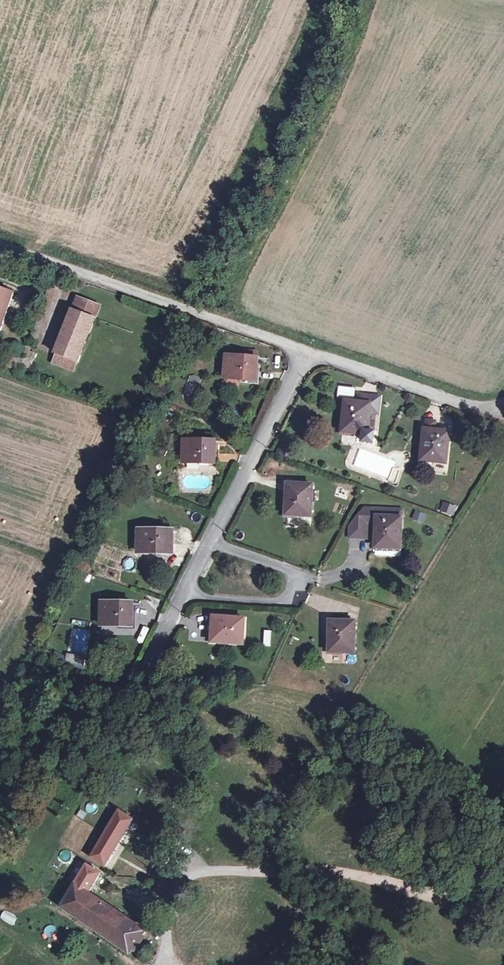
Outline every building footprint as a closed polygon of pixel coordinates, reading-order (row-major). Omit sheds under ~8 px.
[(1,330),(18,281),(0,274),(0,330),(1,330)] [(80,297),(58,354),(79,361),(96,318),(101,305),(80,297)] [(25,349),(18,369),(31,374),(38,354),(25,349)] [(75,370),(79,361),(58,354),(54,363),(75,370)] [(220,358),(219,381),(251,383),(252,359),(220,358)] [(351,400),(338,398),(333,431),(360,435),(363,412),(371,413),(374,395),(352,392),(351,400)] [(423,420),(422,429),(431,430),(432,421),(423,420)] [(422,429),(421,429),(417,461),(443,464),(447,432),(431,430),(422,429)] [(178,438),(177,460),(209,462),(210,441),(178,438)] [(272,452),(271,456),(280,460),(282,455),(272,452)] [(272,475),(276,460),(268,458),(264,473),(272,475)] [(388,473),(385,482),(384,484),(391,487),(395,476),(394,473),(388,473)] [(312,486),(287,485),(286,519),(311,520),(312,486)] [(451,513),(440,508),(437,516),(449,520),(451,513)] [(371,528),(371,554),(371,562),(394,563),(395,554),(396,522),(396,515),(358,514),(344,533),(343,543),(361,544),(362,529),(369,528),(371,528)] [(134,531),(134,553),(165,553),(165,531),(134,531)] [(94,602),(94,610),(94,619),(94,626),(129,626),(129,602),(94,602)] [(212,616),(207,642),(238,649),(243,623),(212,616)] [(348,626),(324,625),(323,658),(347,659),(348,626)] [(49,653),(62,661),(65,656),(51,649),(49,653)] [(66,654),(65,663),(86,666),(87,656),(66,654)] [(118,814),(91,858),(105,866),(132,823),(118,814)] [(129,956),(144,932),(89,895),(100,875),(87,868),(81,877),(73,891),(62,909),(129,956)]
